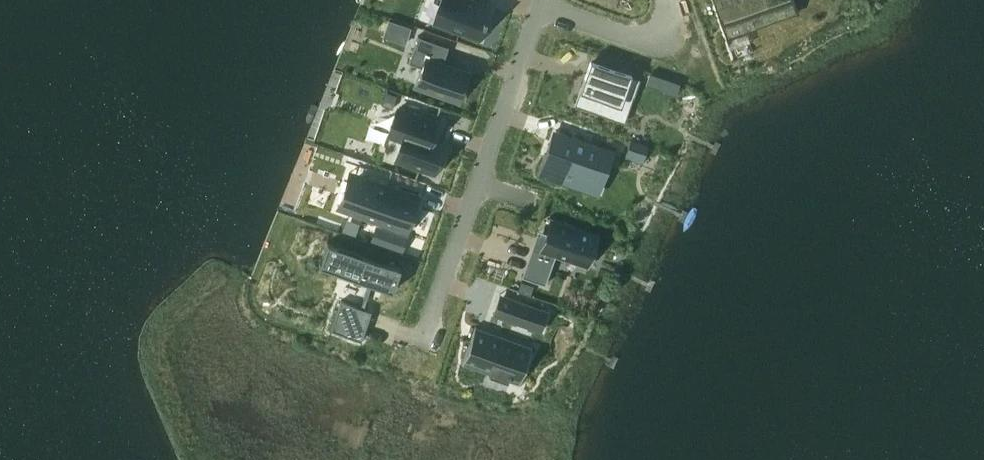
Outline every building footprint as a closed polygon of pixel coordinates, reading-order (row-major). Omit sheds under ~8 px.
[(434,21),(479,37),(490,6),(474,0),(442,0),(434,21)] [(726,36),(729,36),(799,12),(795,0),(714,0),(726,36)] [(405,43),(411,27),(389,19),(383,35),(405,43)] [(418,34),(409,62),(422,66),(416,83),(460,98),(469,71),(443,62),(448,45),(418,34)] [(584,88),(579,103),(615,116),(623,93),(634,97),(641,78),(592,61),(582,88),(584,88)] [(650,72),(646,83),(666,90),(669,79),(650,72)] [(397,94),(387,91),(382,104),(392,107),(397,94)] [(397,108),(388,133),(403,138),(396,158),(434,171),(445,142),(431,137),(436,121),(397,108)] [(545,152),(537,174),(598,195),(614,149),(556,129),(548,153),(545,152)] [(631,139),(625,157),(643,164),(649,146),(631,139)] [(407,230),(419,196),(359,175),(347,209),(407,230)] [(522,273),(522,275),(545,284),(546,282),(545,281),(554,255),(582,264),(593,232),(599,235),(600,233),(550,216),(550,217),(551,218),(541,249),(533,246),(524,274),(522,273)] [(381,227),(376,242),(402,251),(407,236),(381,227)] [(327,241),(319,264),(393,290),(401,267),(327,241)] [(521,281),(518,290),(530,294),(533,285),(521,281)] [(504,295),(499,311),(526,321),(532,305),(504,295)] [(335,316),(331,329),(361,339),(366,326),(335,316)] [(476,325),(462,363),(464,364),(466,358),(491,367),(489,372),(508,379),(510,374),(519,377),(517,383),(519,383),(532,345),(531,345),(530,347),(476,328),(477,326),(476,325)]
